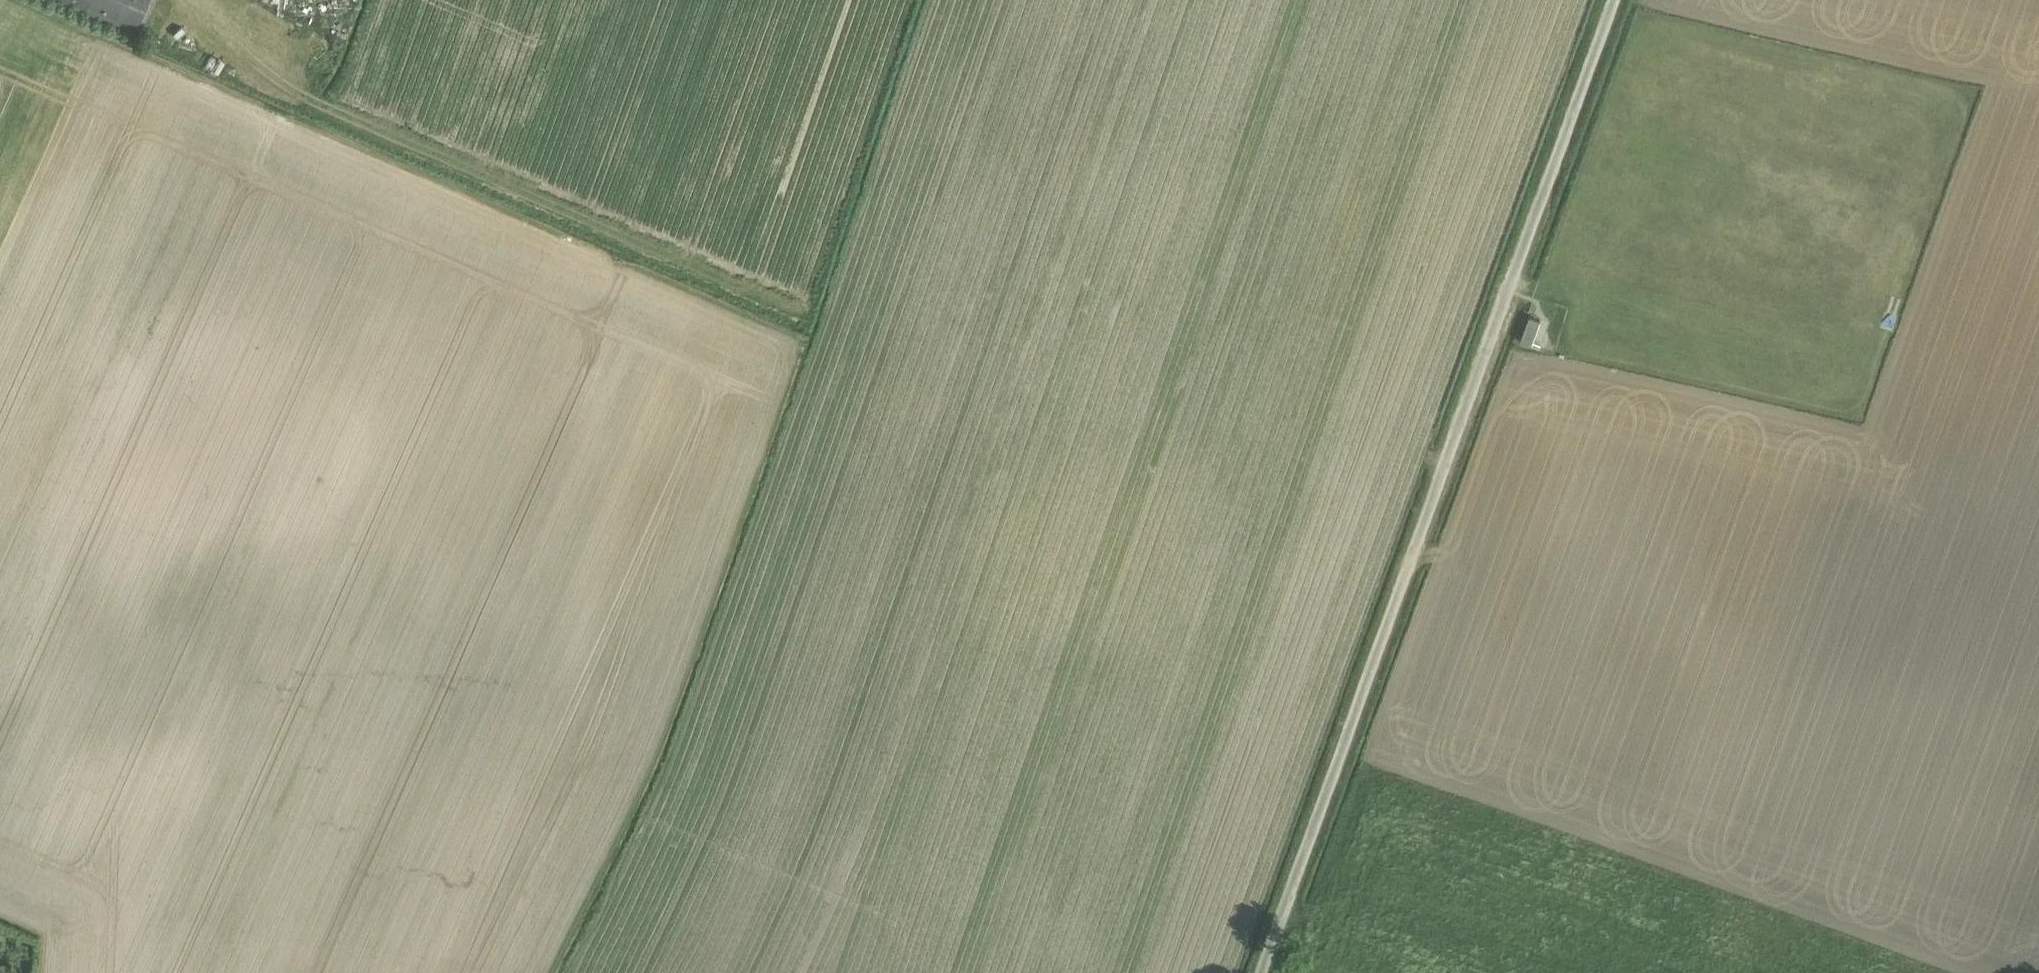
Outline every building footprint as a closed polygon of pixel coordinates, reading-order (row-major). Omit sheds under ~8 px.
[(134,31),(147,0),(63,0),(134,31)] [(1520,341),(1531,345),(1540,320),(1529,315),(1520,341)]
